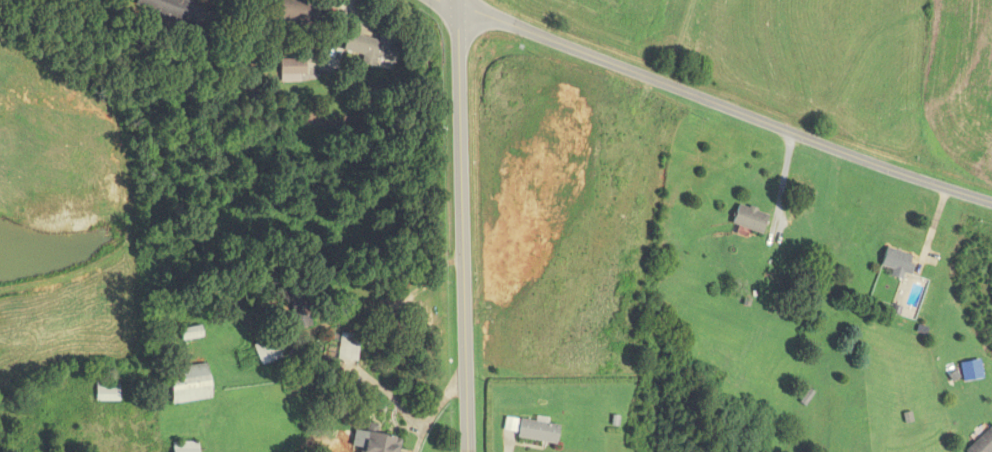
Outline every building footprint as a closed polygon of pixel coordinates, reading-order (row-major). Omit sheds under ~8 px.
[(298,0),(271,0),(268,18),(323,27),(327,5),(298,0)] [(378,39),(348,33),(344,52),(363,55),(362,64),(392,70),(398,38),(379,35),(378,39)] [(306,60),(280,60),(280,75),(306,75),(306,60)] [(727,222),(756,236),(765,218),(736,203),(727,222)] [(897,280),(910,261),(887,245),(874,264),(897,280)] [(290,293),(292,327),(311,326),(310,292),(290,293)] [(202,329),(183,329),(183,339),(202,339),(202,329)] [(357,362),(360,336),(341,334),(338,360),(357,362)] [(212,401),(210,366),(170,368),(172,404),(212,401)] [(96,402),(120,402),(120,383),(96,383),(96,402)] [(559,445),(562,426),(521,419),(518,438),(559,445)] [(402,438),(377,433),(378,426),(366,424),(361,451),(399,451),(402,438)] [(961,451),(987,451),(991,448),(991,427),(990,424),(961,451)] [(174,443),(174,451),(200,451),(200,443),(174,443)]
